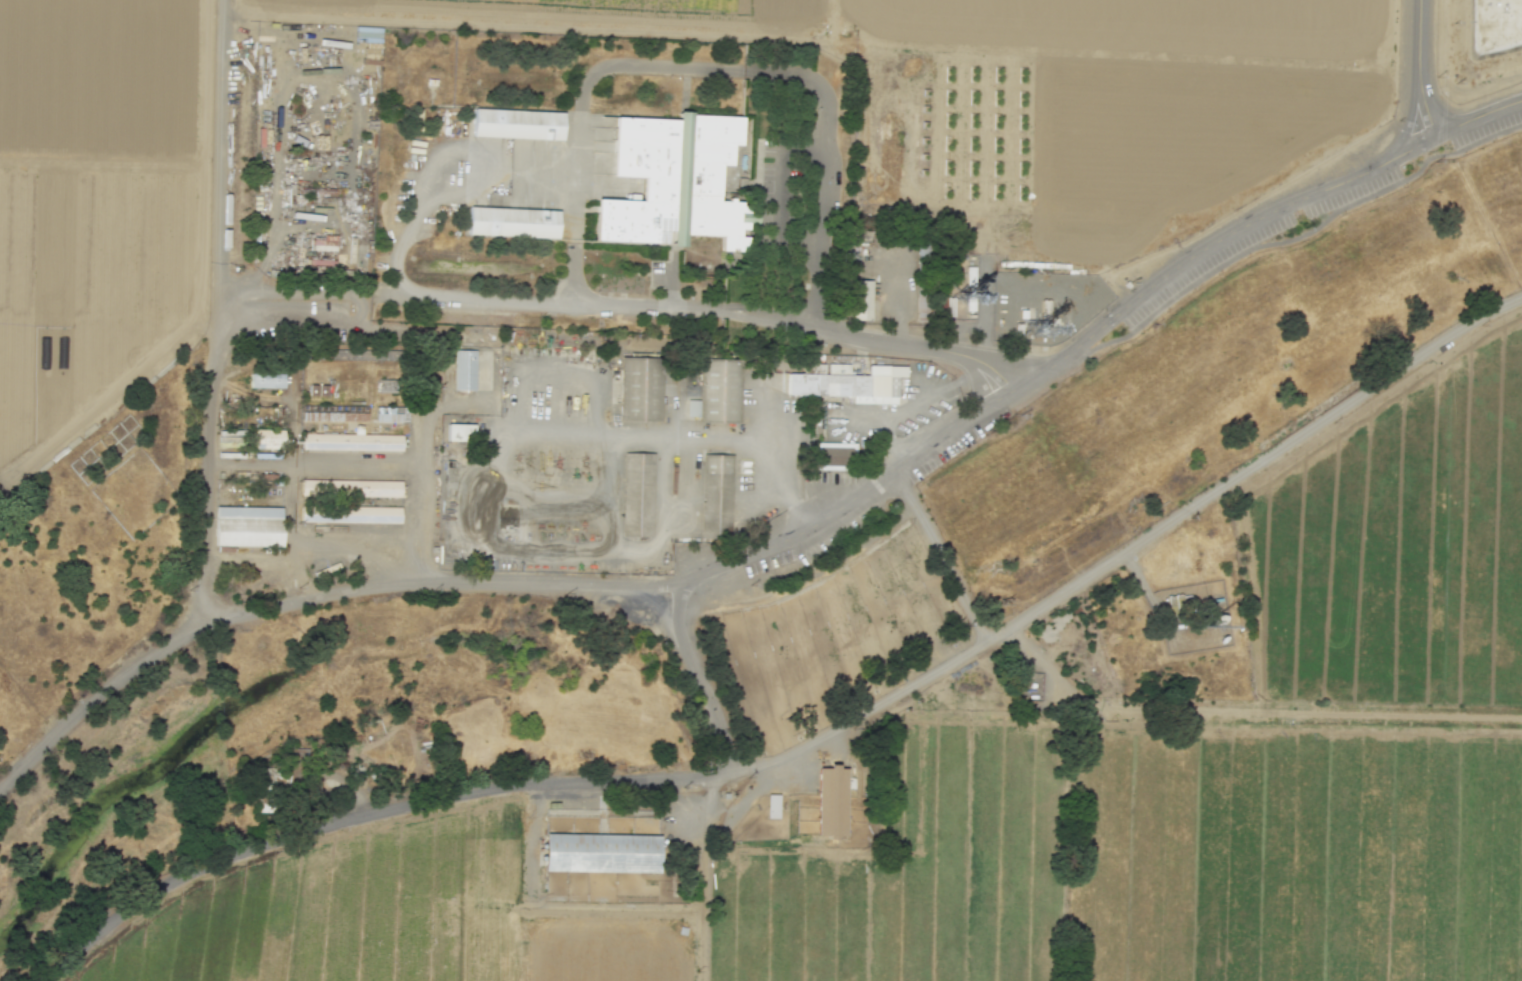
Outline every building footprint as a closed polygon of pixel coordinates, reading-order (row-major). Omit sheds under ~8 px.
[(355,41),(381,42),(381,27),(356,26),(355,41)] [(474,108),(563,112),(561,139),(472,135),(474,108)] [(740,144),(733,144),(731,163),(721,164),(720,200),(752,201),(750,251),(722,249),(723,235),(685,234),(684,245),(673,244),(673,230),(667,230),(667,242),(595,239),(597,198),(643,200),(644,176),(614,174),(616,116),(678,119),(678,110),(691,111),(691,114),(742,116),(740,144)] [(470,206),(560,210),(559,237),(468,233),(470,206)] [(920,233),(939,234),(938,324),(919,324),(920,233)] [(337,235),(323,235),(323,239),(311,239),(310,249),(336,250),(337,235)] [(872,279),(871,320),(851,319),(852,279),(872,279)] [(965,310),(973,310),(973,291),(966,290),(965,310)] [(457,350),(479,351),(478,392),(456,392),(457,350)] [(624,358),(664,358),(664,423),(624,424),(624,358)] [(698,358),(739,359),(738,421),(697,420),(698,358)] [(789,373),(828,373),(828,363),(849,363),(850,374),(869,374),(869,365),(905,366),(905,376),(897,376),(897,403),(853,401),(853,394),(788,394),(789,373)] [(284,373),(250,372),(249,387),(283,388),(284,373)] [(309,395),(327,394),(326,384),(309,385),(309,395)] [(399,422),(400,409),(376,409),(376,422),(399,422)] [(446,440),(472,441),(473,424),(447,423),(446,440)] [(283,429),(256,428),(255,449),(282,449),(283,429)] [(305,435),(403,436),(403,452),(305,452),(305,435)] [(816,442),(854,442),(854,469),(816,469),(816,442)] [(624,453),(657,454),(657,537),(624,537),(624,453)] [(702,454),(732,454),(730,538),(700,537),(702,454)] [(304,483),(402,484),(402,498),(304,497),(304,483)] [(218,507),(284,509),(282,550),(217,548),(218,507)] [(302,524),(302,508),(401,509),(401,525),(302,524)] [(817,767),(817,836),(845,836),(845,768),(837,768),(837,764),(826,764),(826,767),(817,767)] [(778,818),(778,794),(767,794),(766,818),(778,818)] [(548,834),(661,835),(660,874),(544,872),(548,834)]
